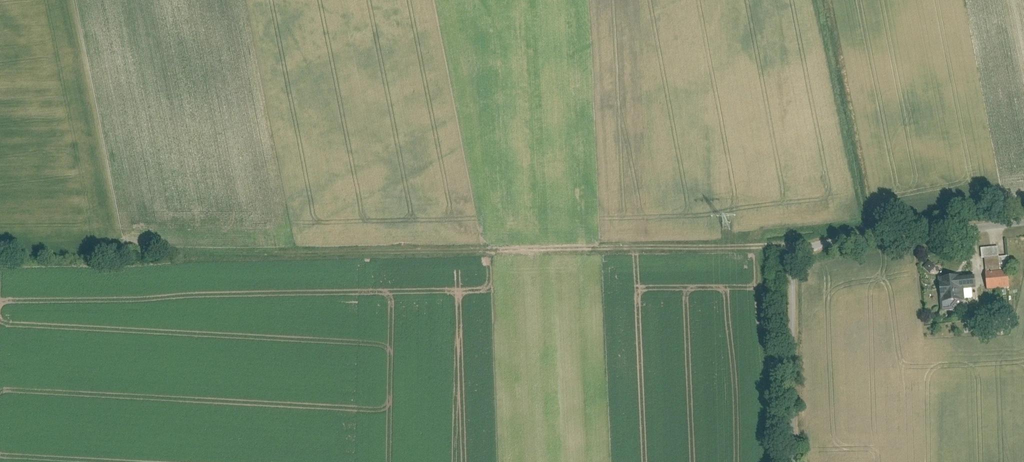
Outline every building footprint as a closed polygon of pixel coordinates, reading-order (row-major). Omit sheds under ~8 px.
[(997,249),(980,251),(985,275),(985,286),(987,294),(1010,290),(1010,259),(998,259),(997,249)] [(974,276),(939,279),(940,303),(964,301),(963,288),(975,287),(974,276)]
